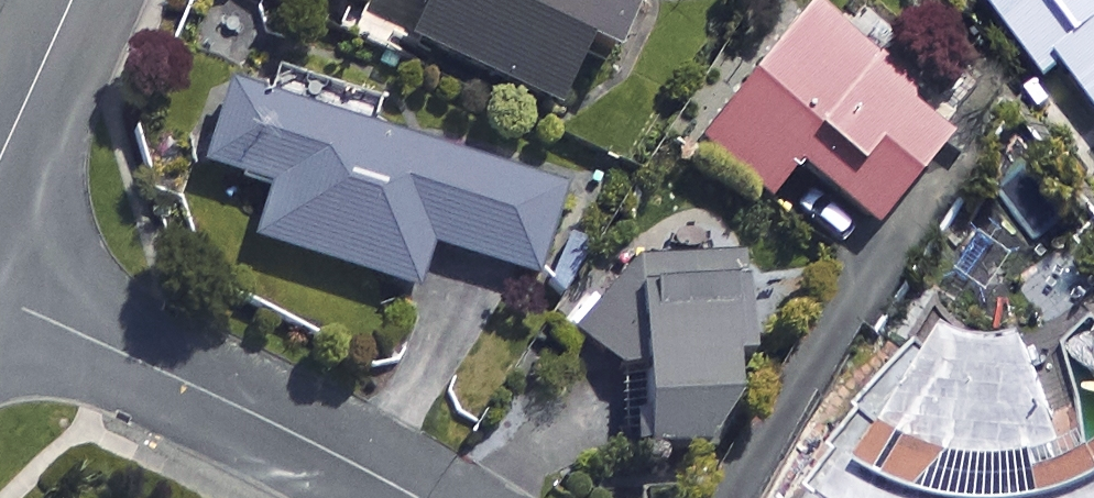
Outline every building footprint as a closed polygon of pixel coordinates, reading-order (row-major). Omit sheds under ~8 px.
[(422,11),(408,40),(556,108),(584,48),(617,63),(643,7),(628,0),(399,0),(422,11)] [(1047,78),(1065,65),(1093,103),(1093,0),(988,0),(1047,78)] [(868,53),(807,3),(679,157),(753,218),(796,166),(873,230),(952,134),(862,59),(868,53)] [(564,193),(227,84),(202,163),(271,186),(253,240),(413,291),(429,244),(536,279),(564,193)] [(735,256),(644,255),(623,239),(551,308),(642,403),(642,450),(733,451),(735,256)] [(832,497),(1093,497),(1093,313),(1061,333),(1019,343),(976,342),(945,332),(832,497)]
